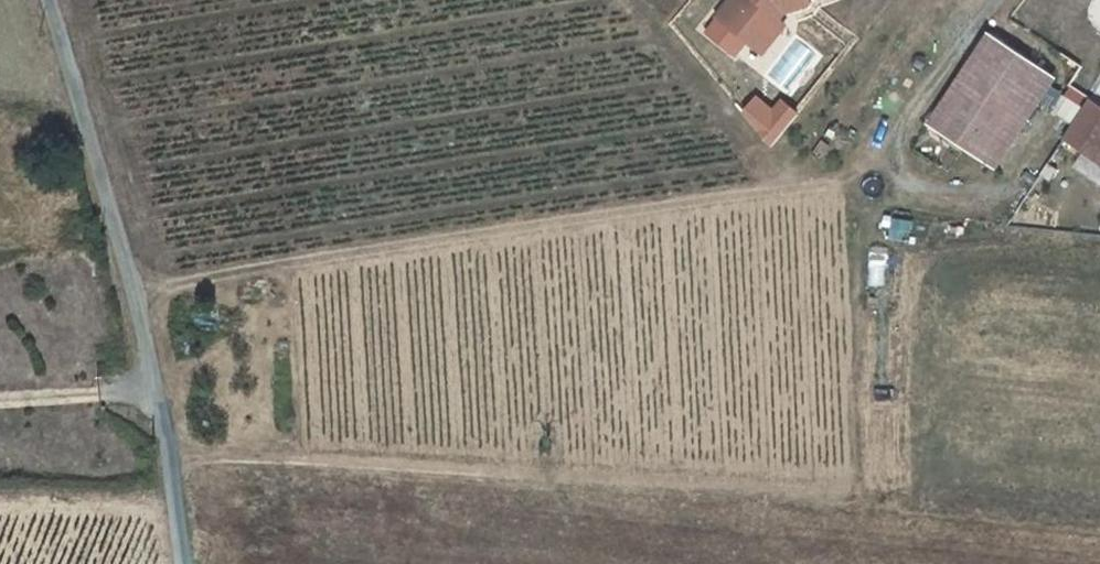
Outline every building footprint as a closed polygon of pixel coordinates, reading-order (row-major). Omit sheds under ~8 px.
[(762,50),(778,47),(791,28),(800,16),(822,7),(819,0),(751,0),(731,28),(762,50)] [(798,32),(791,28),(778,47),(762,50),(779,62),(798,32)] [(999,182),(1054,86),(993,50),(938,147),(999,182)] [(795,117),(761,88),(738,114),(773,143),(795,117)] [(1098,157),(1089,172),(1099,179),(1099,159),(1098,157)]
